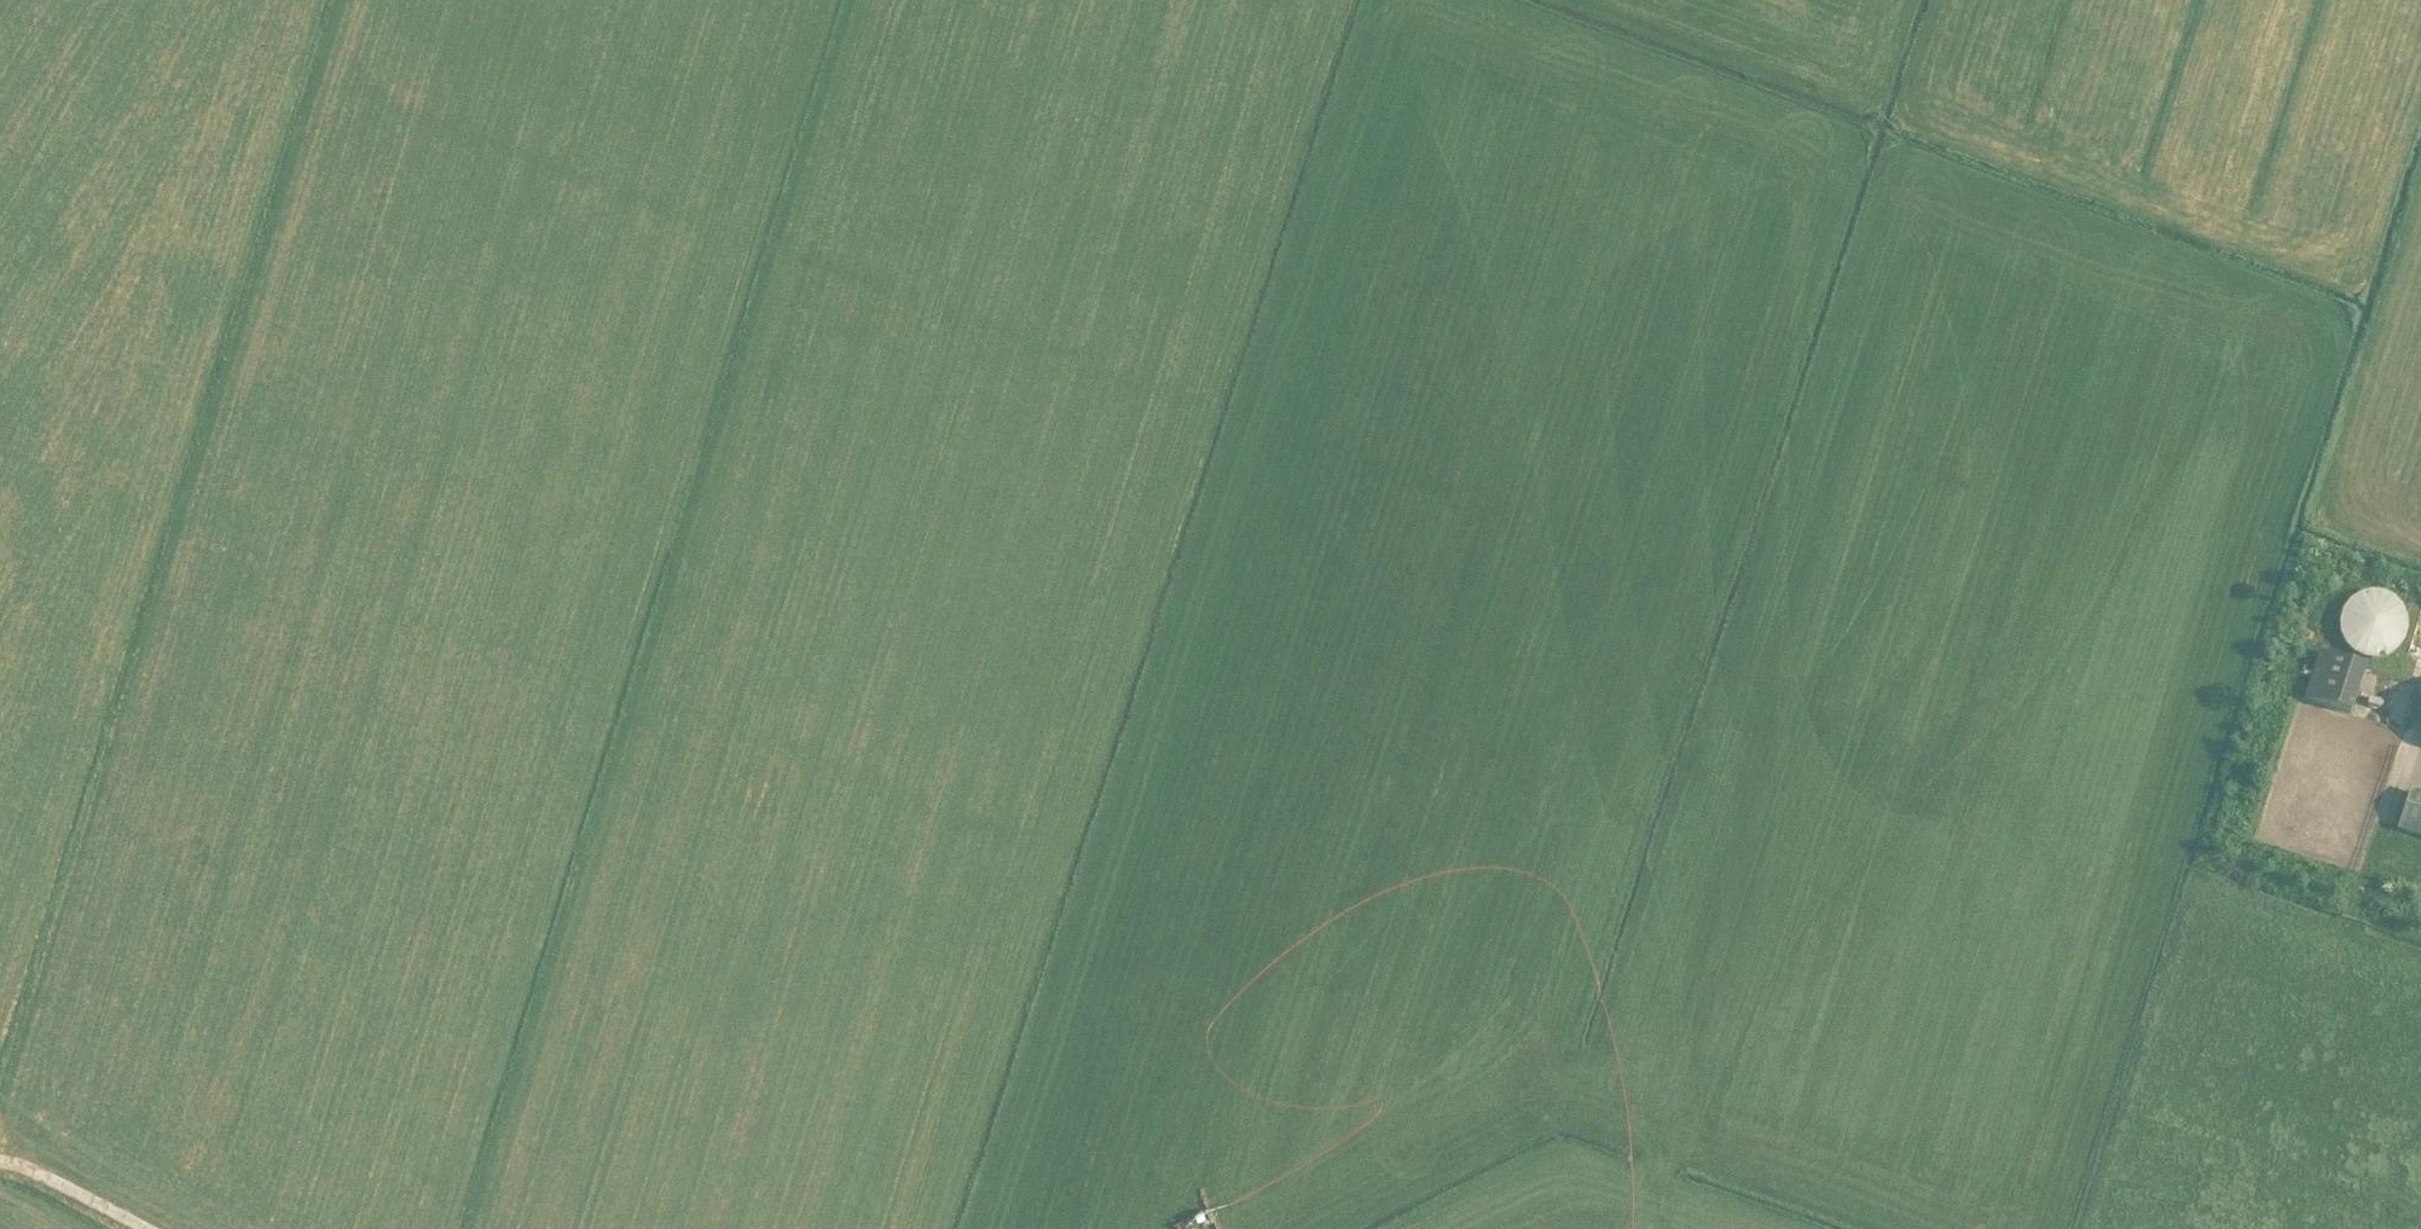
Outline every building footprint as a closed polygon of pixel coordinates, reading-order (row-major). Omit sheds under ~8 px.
[(2367,658),(2380,657),(2392,651),(2401,641),(2405,628),(2404,615),(2398,603),(2388,594),(2375,590),(2362,591),(2350,597),(2341,607),(2337,620),(2338,633),(2344,645),(2354,654),(2367,658)] [(2347,706),(2361,661),(2315,647),(2301,692),(2347,706)] [(2420,832),(2420,788),(2406,783),(2393,822),(2420,832)]
